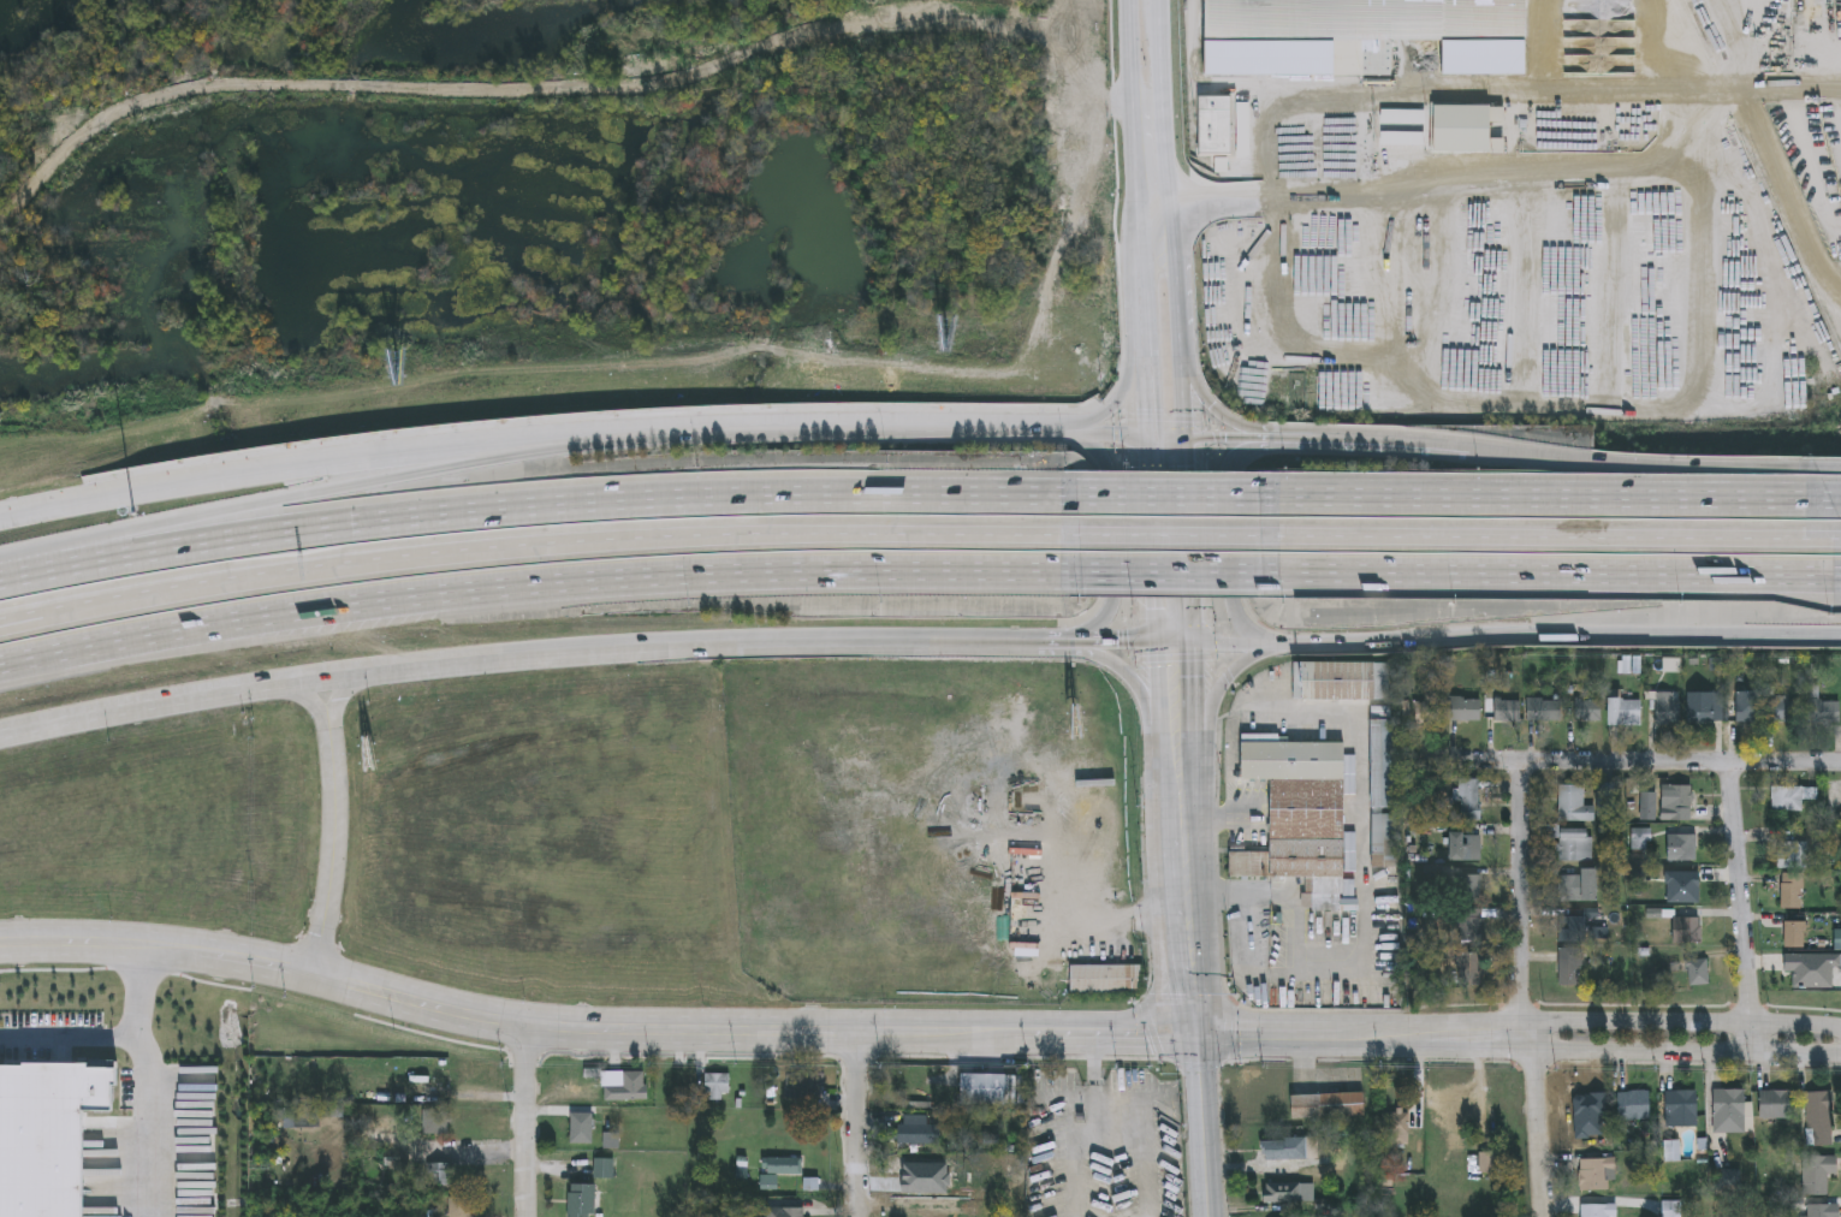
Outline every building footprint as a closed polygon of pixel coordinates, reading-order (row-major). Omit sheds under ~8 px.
[(1204,40),(1204,0),(1522,0),(1522,40),(1204,40)] [(1229,99),(1229,155),(1198,155),(1198,99),(1229,99)] [(1506,154),(1435,154),(1435,107),(1506,107),(1506,125),(1493,125),(1493,139),(1506,139),(1506,154)] [(1390,665),(1390,704),(1294,704),(1294,665),(1390,665)] [(1763,724),(1738,724),(1738,694),(1763,694),(1763,724)] [(1438,695),(1442,725),(1418,728),(1415,706),(1427,704),(1426,697),(1438,695)] [(1658,725),(1658,695),(1681,695),(1682,725),(1658,725)] [(1689,724),(1689,695),(1715,695),(1715,724),(1689,724)] [(1790,699),(1790,704),(1804,704),(1804,723),(1777,723),(1777,699),(1790,699)] [(1483,724),(1450,723),(1450,700),(1483,701),(1483,724)] [(1530,723),(1530,701),(1562,701),(1562,723),(1530,723)] [(1643,701),(1643,728),(1610,728),(1610,701),(1643,701)] [(1602,723),(1575,723),(1575,702),(1602,702),(1602,723)] [(1810,725),(1810,702),(1840,702),(1840,725),(1810,725)] [(1522,704),(1522,723),(1496,723),(1496,704),(1522,704)] [(1373,722),(1397,722),(1397,811),(1373,811),(1373,722)] [(1310,879),(1228,879),(1228,850),(1266,851),(1267,783),(1239,783),(1239,741),(1344,742),(1343,895),(1340,895),(1340,909),(1310,909),(1310,879)] [(1481,782),(1481,821),(1460,821),(1460,782),(1481,782)] [(1585,788),(1585,808),(1596,808),(1596,824),(1561,824),(1561,788),(1585,788)] [(1693,823),(1663,823),(1663,788),(1693,788),(1693,823)] [(1774,814),(1774,790),(1819,790),(1819,802),(1805,802),(1805,814),(1774,814)] [(1657,821),(1644,821),(1644,795),(1657,795),(1657,821)] [(1373,869),(1373,817),(1397,817),(1397,869),(1373,869)] [(1594,831),(1594,863),(1560,863),(1560,831),(1594,831)] [(1780,871),(1780,835),(1797,835),(1797,844),(1809,844),(1809,871),(1780,871)] [(1483,863),(1453,863),(1453,836),(1483,836),(1483,863)] [(1698,863),(1670,863),(1670,836),(1698,836),(1698,863)] [(1601,903),(1560,903),(1560,878),(1582,878),(1582,872),(1601,872),(1601,903)] [(1804,875),(1804,910),(1783,910),(1783,875),(1804,875)] [(1483,877),(1483,903),(1454,903),(1454,877),(1483,877)] [(1702,906),(1679,906),(1679,881),(1702,881),(1702,906)] [(1459,945),(1459,912),(1483,912),(1483,945),(1459,945)] [(1561,919),(1590,919),(1590,945),(1561,945),(1561,919)] [(1675,945),(1675,920),(1702,920),(1702,945),(1675,945)] [(1787,949),(1787,925),(1809,925),(1809,949),(1787,949)] [(1584,989),(1560,989),(1560,950),(1584,950),(1584,989)] [(1460,956),(1480,954),(1484,987),(1465,990),(1460,956)] [(1830,955),(1840,955),(1840,976),(1830,976),(1830,955)] [(1691,986),(1689,962),(1710,961),(1711,986),(1691,986)] [(1810,962),(1810,986),(1789,986),(1789,962),(1810,962)] [(1140,993),(1070,993),(1070,964),(1140,964),(1140,993)] [(447,1070),(447,1086),(421,1086),(421,1070),(447,1070)] [(646,1100),(602,1100),(602,1086),(622,1086),(622,1071),(646,1071),(646,1100)] [(728,1074),(728,1099),(705,1099),(705,1074),(728,1074)] [(961,1105),(961,1074),(1025,1074),(1025,1105),(961,1105)] [(1667,1128),(1667,1092),(1699,1092),(1699,1128),(1667,1128)] [(1715,1134),(1715,1092),(1746,1092),(1746,1134),(1715,1134)] [(1793,1092),(1793,1121),(1763,1121),(1763,1092),(1793,1092)] [(1620,1122),(1620,1093),(1651,1093),(1651,1122),(1620,1122)] [(1833,1148),(1809,1148),(1809,1094),(1833,1094),(1833,1148)] [(1367,1120),(1293,1121),(1291,1097),(1366,1096),(1367,1120)] [(429,1112),(429,1136),(447,1136),(449,1114),(429,1112)] [(593,1112),(593,1144),(570,1144),(570,1112),(593,1112)] [(1394,1135),(1394,1115),(1411,1115),(1411,1135),(1394,1135)] [(938,1124),(938,1144),(892,1144),(892,1124),(904,1124),(904,1116),(926,1116),(926,1124),(938,1124)] [(602,1148),(602,1133),(617,1133),(618,1148),(602,1148)] [(1257,1139),(1308,1139),(1308,1163),(1257,1163),(1257,1139)] [(1496,1174),(1480,1174),(1480,1156),(1496,1156),(1496,1174)] [(614,1158),(614,1179),(592,1179),(592,1158),(614,1158)] [(802,1159),(801,1174),(766,1174),(766,1158),(802,1159)] [(1804,1197),(1804,1158),(1839,1158),(1839,1176),(1829,1176),(1829,1197),(1804,1197)] [(747,1160),(746,1179),(736,1177),(737,1162),(747,1160)] [(1617,1193),(1581,1193),(1581,1160),(1617,1160),(1617,1193)] [(447,1164),(447,1185),(423,1185),(423,1164),(447,1164)] [(1741,1171),(1741,1193),(1716,1193),(1716,1171),(1741,1171)] [(777,1191),(760,1191),(760,1177),(777,1177),(777,1191)] [(818,1180),(818,1193),(802,1193),(803,1179),(818,1180)] [(593,1185),(593,1216),(566,1216),(566,1185),(593,1185)] [(1301,1186),(1301,1205),(1265,1205),(1265,1186),(1301,1186)] [(469,1199),(469,1216),(449,1216),(449,1199),(469,1199)] [(1615,1206),(1615,1216),(1581,1216),(1581,1206),(1615,1206)] [(1840,1206),(1840,1216),(1809,1216),(1809,1206),(1840,1206)] [(804,1209),(804,1216),(764,1216),(764,1209),(804,1209)]
